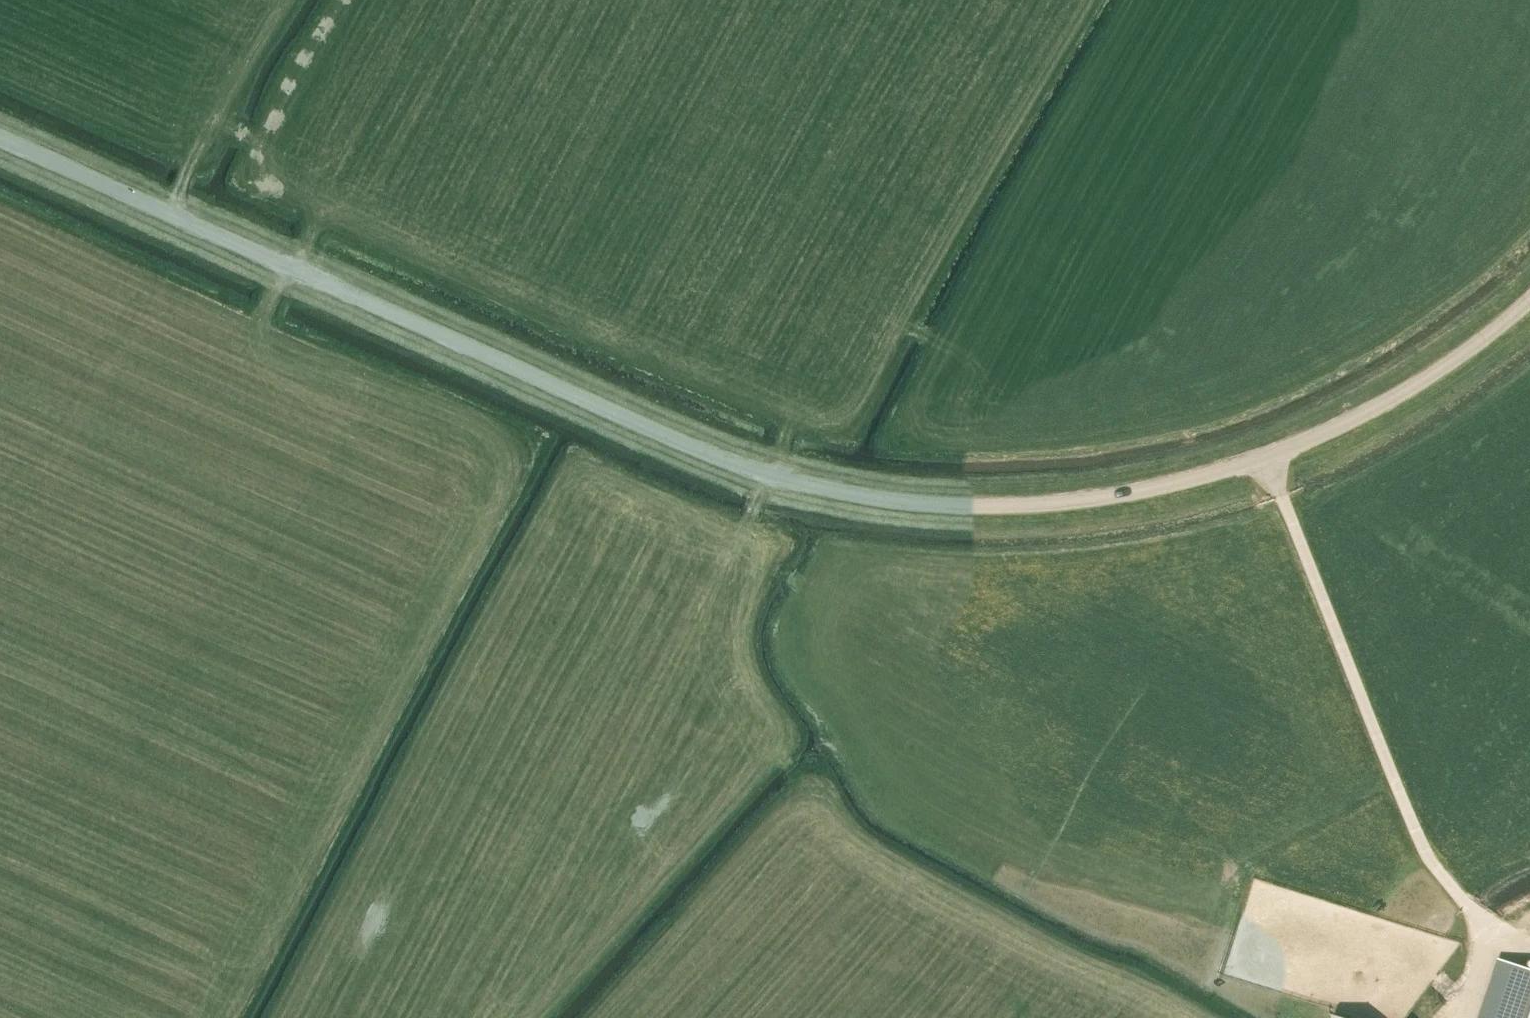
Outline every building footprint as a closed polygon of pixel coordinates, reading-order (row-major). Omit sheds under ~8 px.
[(1501,960),(1481,1017),(1529,1017),(1529,970),(1501,960)]
